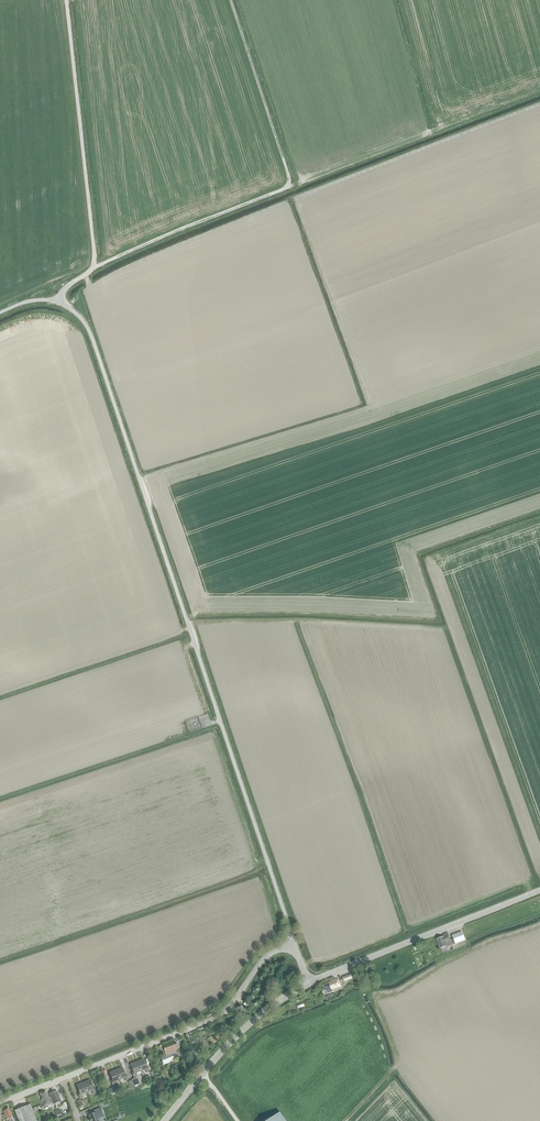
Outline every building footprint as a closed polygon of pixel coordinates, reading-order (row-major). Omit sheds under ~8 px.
[(440,949),(446,946),(446,947),(465,941),(461,932),(452,936),(453,939),(450,940),(448,934),(442,936),(443,937),(437,940),(440,949)] [(342,977),(344,982),(352,979),(350,974),(342,977)] [(328,981),(329,983),(324,985),(327,994),(333,992),(333,991),(342,988),(341,986),(339,979),(338,979),(338,977),(328,981)] [(163,1046),(166,1055),(178,1050),(175,1042),(163,1046)] [(190,1064),(185,1051),(184,1051),(180,1052),(186,1066),(190,1064)] [(171,1054),(160,1058),(163,1065),(174,1061),(171,1054)] [(143,1059),(136,1062),(140,1072),(145,1070),(146,1073),(149,1071),(147,1066),(146,1067),(143,1059)] [(140,1072),(136,1062),(130,1064),(133,1072),(131,1072),(134,1078),(137,1077),(135,1074),(140,1072)] [(122,1067),(115,1070),(119,1080),(124,1078),(125,1081),(128,1080),(126,1074),(125,1075),(122,1067)] [(119,1080),(115,1070),(109,1072),(112,1080),(110,1081),(113,1086),(116,1085),(114,1082),(119,1080)] [(89,1080),(83,1083),(86,1093),(91,1091),(93,1094),(96,1093),(94,1087),(92,1088),(89,1080)] [(86,1093),(83,1083),(76,1085),(79,1093),(78,1094),(80,1099),(83,1098),(82,1095),(86,1093)] [(49,1094),(50,1097),(53,1103),(53,1104),(61,1102),(57,1091),(49,1094)] [(53,1103),(50,1097),(48,1098),(46,1092),(40,1095),(42,1100),(41,1101),(43,1107),(53,1103)] [(17,1120),(35,1120),(29,1105),(14,1111),(17,1120)] [(3,1111),(7,1119),(13,1117),(10,1108),(3,1111)] [(97,1117),(103,1115),(101,1108),(93,1111),(94,1113),(88,1115),(90,1119),(89,1119),(90,1120),(99,1120),(97,1117)] [(282,1111),(268,1120),(289,1120),(282,1111)]
